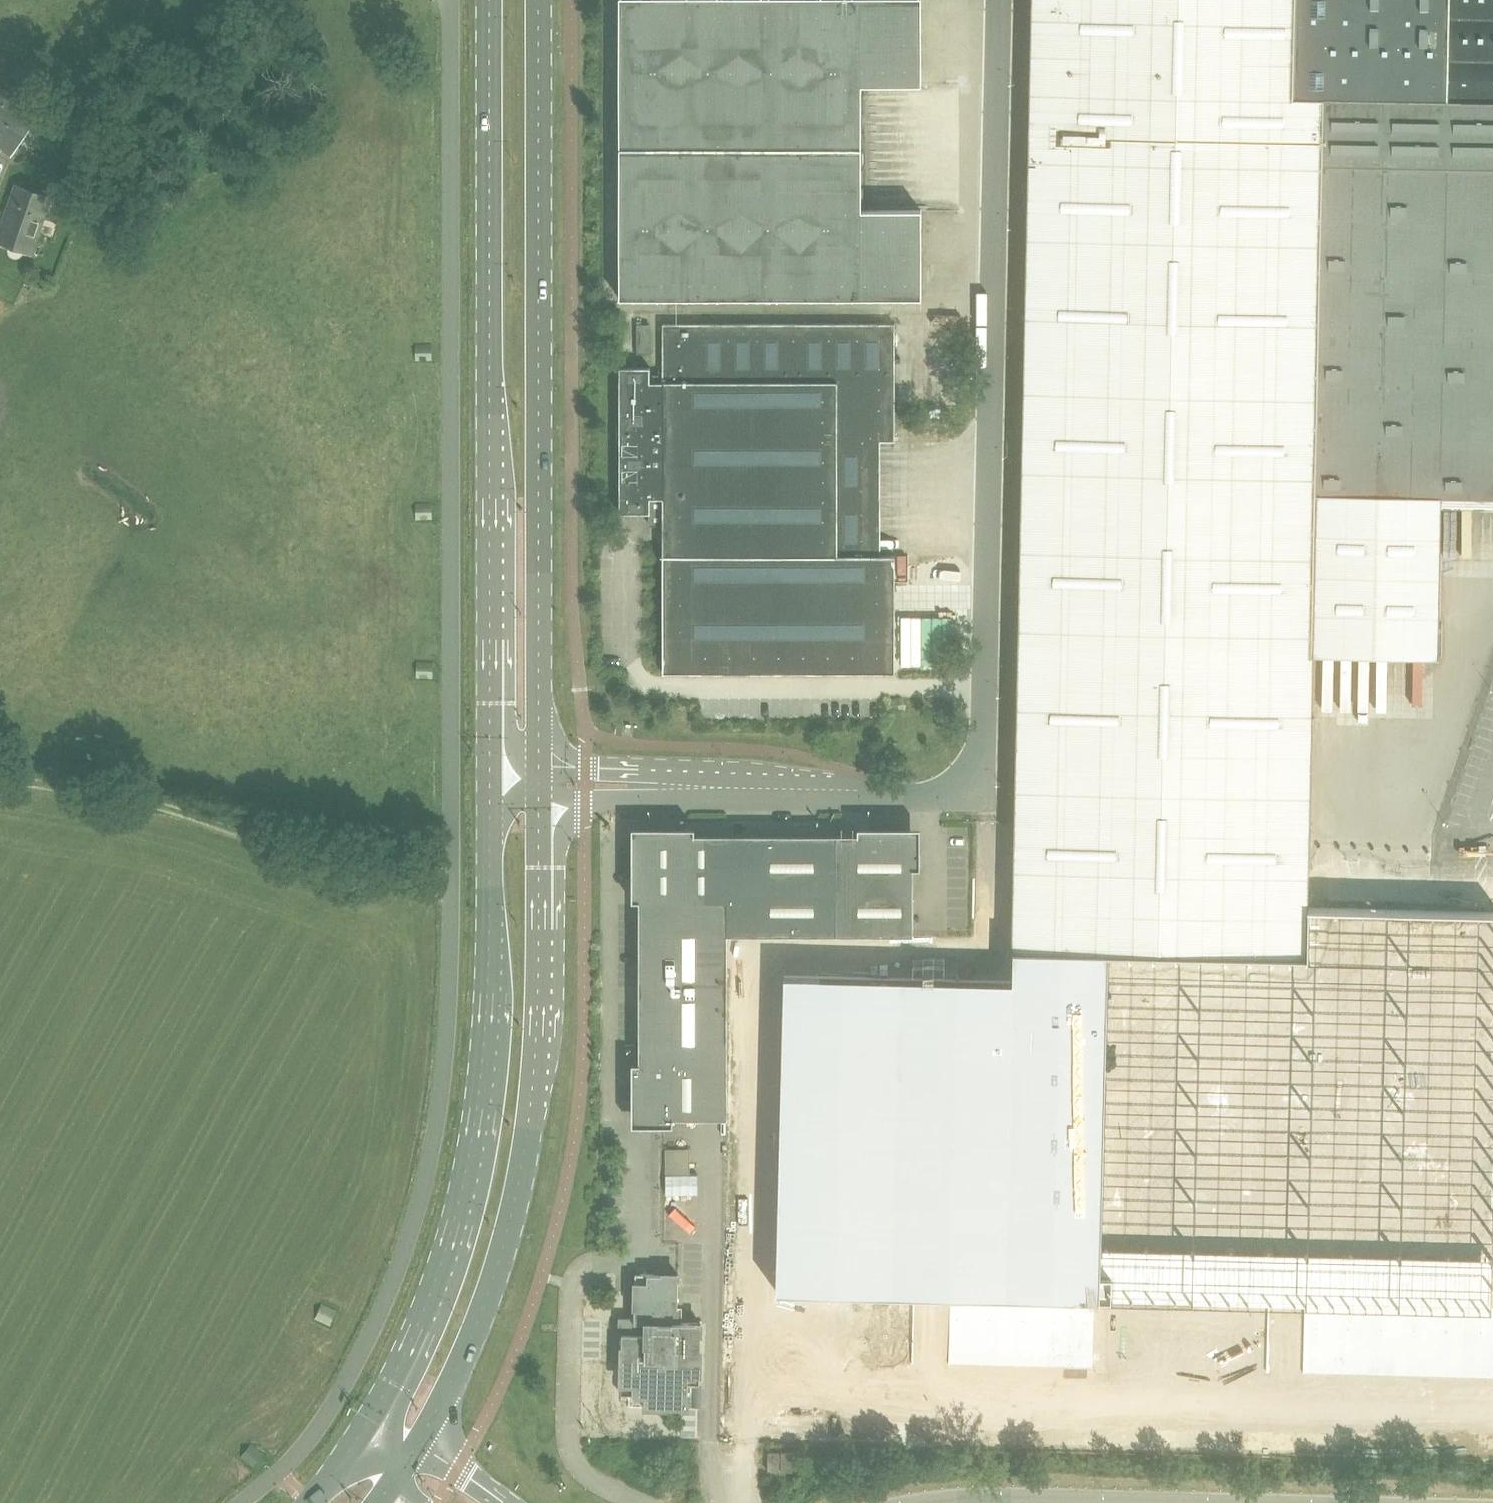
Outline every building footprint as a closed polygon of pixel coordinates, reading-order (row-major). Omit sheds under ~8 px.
[(677,298),(921,297),(921,208),(861,208),(861,83),(921,83),(921,0),(619,0),(619,298),(677,298)] [(1027,233),(1018,629),(1014,821),(1011,949),(1013,949),(1305,956),(1306,907),(1311,653),(1435,655),(1438,506),(1438,493),(1492,494),(1492,0),(1032,0),(1027,233)] [(31,124),(40,110),(0,85),(0,145),(12,153),(31,124)] [(15,183),(0,228),(0,241),(34,252),(40,233),(37,232),(50,195),(15,183)] [(663,672),(683,672),(749,672),(835,672),(848,672),(894,672),(894,650),(894,574),(894,565),(894,556),(879,556),(865,556),(864,448),(886,448),(886,441),(894,441),(894,423),(894,391),(893,323),(663,323),(663,381),(650,381),(650,366),(623,366),(619,366),(619,512),(650,512),(650,497),(663,497),(663,531),(663,672)] [(637,353),(649,353),(649,324),(637,324),(637,353)] [(415,344),(416,362),(432,361),(431,344),(415,344)] [(415,502),(415,519),(432,519),(432,503),(415,502)] [(920,869),(920,826),(858,826),(858,833),(776,834),(694,834),(694,826),(632,826),(632,900),(639,900),(639,1062),(632,1062),(632,1074),(632,1124),(662,1124),(673,1124),(673,1117),(727,1117),(727,934),(913,933),(913,869),(920,869)] [(776,1291),(1492,1309),(1492,912),(1306,907),(1305,956),(1013,949),(1012,980),(784,974),(776,1291)] [(664,1273),(647,1273),(635,1273),(634,1333),(622,1332),(620,1394),(644,1394),(644,1406),(657,1406),(668,1406),(688,1407),(688,1383),(700,1383),(702,1322),(677,1321),(678,1274),(664,1273)] [(322,1302),(313,1316),(328,1325),(336,1310),(322,1302)] [(249,1442),(239,1455),(252,1466),(263,1453),(249,1442)] [(780,1451),(768,1451),(768,1470),(779,1470),(780,1451)] [(792,1471),(793,1451),(781,1451),(781,1470),(792,1471)]
